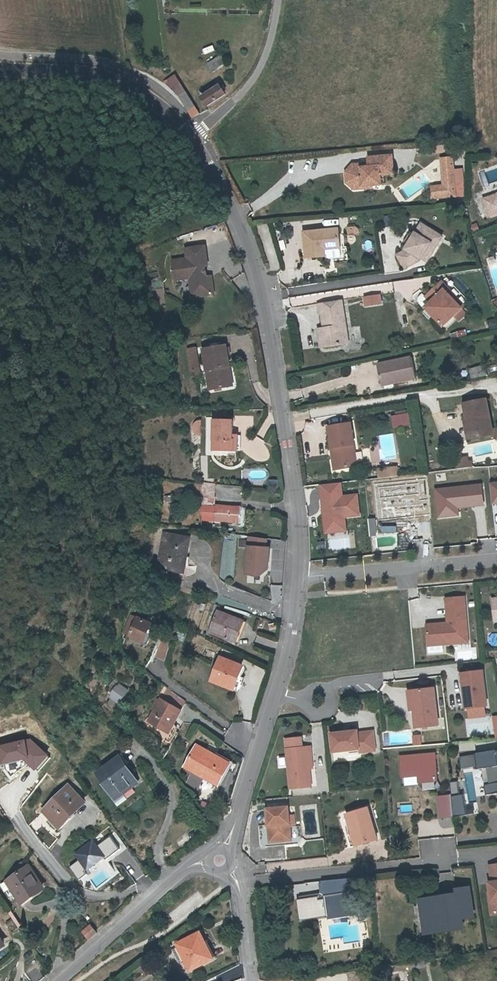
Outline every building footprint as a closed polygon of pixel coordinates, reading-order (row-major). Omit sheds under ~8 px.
[(205,55),(216,52),(214,46),(203,50),(205,55)] [(224,59),(210,67),(215,75),(229,68),(224,59)] [(165,82),(175,92),(183,87),(176,76),(165,82)] [(187,92),(183,87),(175,92),(179,96),(193,118),(200,113),(187,92)] [(223,88),(203,98),(208,107),(228,97),(223,88)] [(363,188),(372,187),(382,186),(381,177),(394,175),(393,157),(369,159),(369,165),(369,167),(369,168),(362,169),(362,168),(354,168),(348,175),(349,183),(352,186),(363,185),(363,188)] [(372,189),(372,187),(363,188),(363,185),(352,186),(349,183),(348,175),(354,168),(362,168),(362,169),(369,168),(369,167),(369,165),(352,166),(346,174),(347,184),(354,191),(372,189)] [(444,187),(455,186),(454,166),(442,167),(444,187)] [(455,186),(444,187),(432,188),(433,199),(457,197),(455,186)] [(480,197),(486,212),(496,208),(496,191),(480,197)] [(431,247),(435,250),(442,240),(436,236),(421,226),(412,240),(408,247),(403,253),(396,257),(403,271),(418,264),(419,262),(421,262),(431,247)] [(307,259),(327,257),(326,250),(329,250),(330,251),(341,250),(339,230),(304,234),(307,259)] [(425,265),(435,250),(431,247),(421,262),(425,265)] [(186,268),(178,269),(181,281),(183,289),(186,289),(188,290),(189,299),(194,298),(195,307),(212,305),(210,287),(204,288),(203,275),(207,275),(206,268),(205,256),(185,258),(186,268)] [(178,269),(171,269),(173,289),(183,289),(181,281),(178,269)] [(441,285),(438,287),(461,312),(464,309),(441,285)] [(461,312),(438,287),(424,300),(430,306),(424,311),(442,330),(461,312)] [(365,296),(367,308),(385,305),(383,293),(365,296)] [(337,343),(346,342),(340,302),(316,305),(317,315),(319,315),(322,330),(322,335),(318,335),(320,349),(337,346),(337,343)] [(486,319),(488,328),(496,325),(496,322),(496,316),(486,319)] [(226,349),(203,353),(209,392),(228,389),(225,371),(229,370),(226,349)] [(191,377),(199,376),(195,350),(187,351),(191,377)] [(395,385),(401,384),(412,382),(407,360),(374,367),(377,387),(380,386),(394,383),(395,385)] [(394,383),(380,386),(381,392),(402,388),(401,384),(395,385),(394,383)] [(471,422),(475,441),(493,437),(486,402),(464,406),(467,422),(467,423),(471,422)] [(203,421),(194,421),(194,435),(203,434),(203,421)] [(468,442),(475,441),(471,422),(467,423),(467,422),(464,423),(468,442)] [(332,455),(330,455),(329,455),(331,470),(350,467),(349,455),(352,455),(350,445),(351,445),(348,424),(325,428),(329,449),(331,448),(332,455)] [(228,429),(209,429),(208,459),(228,460),(229,449),(227,449),(227,445),(228,429)] [(471,465),(470,455),(453,457),(454,468),(471,465)] [(383,478),(396,476),(395,468),(382,469),(383,478)] [(421,481),(378,485),(383,517),(405,516),(405,519),(433,516),(430,498),(423,498),(421,481)] [(485,504),(482,482),(434,488),(437,518),(458,516),(458,507),(485,504)] [(345,483),(321,486),(327,535),(350,532),(349,518),(364,517),(361,494),(346,495),(345,483)] [(200,499),(214,500),(215,491),(201,490),(200,499)] [(199,507),(201,508),(200,522),(238,525),(239,510),(213,508),(214,500),(200,499),(199,507)] [(185,558),(187,539),(162,536),(158,568),(181,571),(182,558),(185,558)] [(260,574),(266,569),(267,548),(264,548),(265,539),(248,538),(245,573),(260,574)] [(467,595),(443,596),(446,621),(424,624),(425,646),(470,644),(467,595)] [(218,617),(210,638),(228,645),(235,648),(242,625),(218,617)] [(130,636),(147,646),(156,628),(139,619),(130,636)] [(275,645),(277,636),(259,632),(257,641),(275,645)] [(145,649),(147,646),(130,636),(128,639),(145,649)] [(161,665),(166,650),(155,647),(151,662),(161,665)] [(133,657),(127,666),(140,675),(147,667),(133,657)] [(220,665),(211,688),(232,696),(241,672),(220,665)] [(480,668),(458,670),(463,705),(465,705),(481,703),(484,703),(480,668)] [(111,698),(125,706),(134,690),(120,683),(111,698)] [(410,708),(411,717),(412,726),(435,723),(431,686),(411,688),(413,707),(410,708)] [(413,707),(411,688),(405,689),(408,717),(411,717),(410,708),(413,707)] [(166,693),(159,704),(179,716),(185,707),(166,693)] [(467,715),(483,713),(481,703),(465,705),(467,715)] [(171,722),(174,724),(179,716),(159,704),(146,725),(165,738),(170,730),(168,728),(171,722)] [(175,733),(170,730),(165,738),(146,725),(142,732),(166,748),(175,735),(175,733)] [(333,754),(359,751),(360,754),(376,752),(374,733),(358,735),(358,732),(331,735),(333,754)] [(307,756),(310,756),(309,747),(301,748),(300,738),(284,740),(285,749),(289,789),(310,787),(308,770),(307,756)] [(494,750),(473,754),(473,755),(457,757),(459,769),(475,766),(476,769),(485,768),(487,783),(482,784),(484,795),(496,792),(496,766),(494,750)] [(433,753),(398,756),(400,776),(416,774),(417,781),(436,779),(433,753)] [(180,775),(188,779),(200,786),(214,794),(225,772),(191,754),(180,775)] [(116,765),(93,783),(111,805),(119,799),(120,800),(121,800),(135,788),(116,765)] [(193,801),(200,786),(188,779),(180,794),(193,801)] [(457,780),(448,781),(450,792),(459,791),(457,780)] [(449,794),(437,796),(439,818),(452,817),(449,794)] [(67,797),(40,820),(46,827),(54,837),(81,815),(67,797)] [(119,799),(111,805),(112,806),(111,807),(117,814),(126,807),(121,800),(120,800),(119,799)] [(478,814),(477,802),(466,803),(466,814),(478,814)] [(399,805),(400,813),(412,811),(410,804),(399,805)] [(282,832),(290,832),(289,826),(288,816),(288,806),(267,808),(269,842),(283,841),(282,832)] [(348,825),(355,846),(377,840),(367,808),(345,815),(348,825)] [(451,817),(440,818),(440,828),(452,827),(451,817)] [(350,848),(355,846),(348,825),(346,826),(348,835),(346,835),(350,848)] [(46,827),(44,829),(52,839),(54,837),(46,827)] [(432,840),(420,841),(421,854),(433,853),(432,840)] [(489,866),(491,883),(488,883),(491,902),(489,902),(491,915),(496,914),(496,865),(489,866)] [(26,872),(1,890),(8,901),(12,898),(18,906),(29,899),(30,901),(41,893),(26,872)] [(363,890),(361,877),(322,881),(325,900),(320,901),(319,897),(297,901),(301,922),(327,918),(327,916),(352,912),(353,914),(358,913),(359,921),(364,921),(365,920),(366,919),(366,918),(367,917),(365,903),(351,906),(349,893),(363,890)] [(426,912),(422,912),(426,934),(462,928),(460,918),(472,917),(468,889),(456,891),(457,901),(438,904),(437,899),(424,901),(426,912)] [(86,945),(93,938),(86,930),(79,936),(86,945)] [(214,972),(205,956),(207,955),(202,947),(180,959),(194,980),(198,980),(214,972)] [(205,956),(214,972),(218,969),(209,953),(207,955),(205,956)] [(423,961),(419,961),(408,963),(410,970),(425,967),(424,961),(423,961)] [(353,964),(354,971),(364,970),(363,962),(353,964)] [(408,963),(396,965),(397,972),(410,970),(408,963)] [(19,978),(21,980),(36,980),(30,972),(19,978)]
